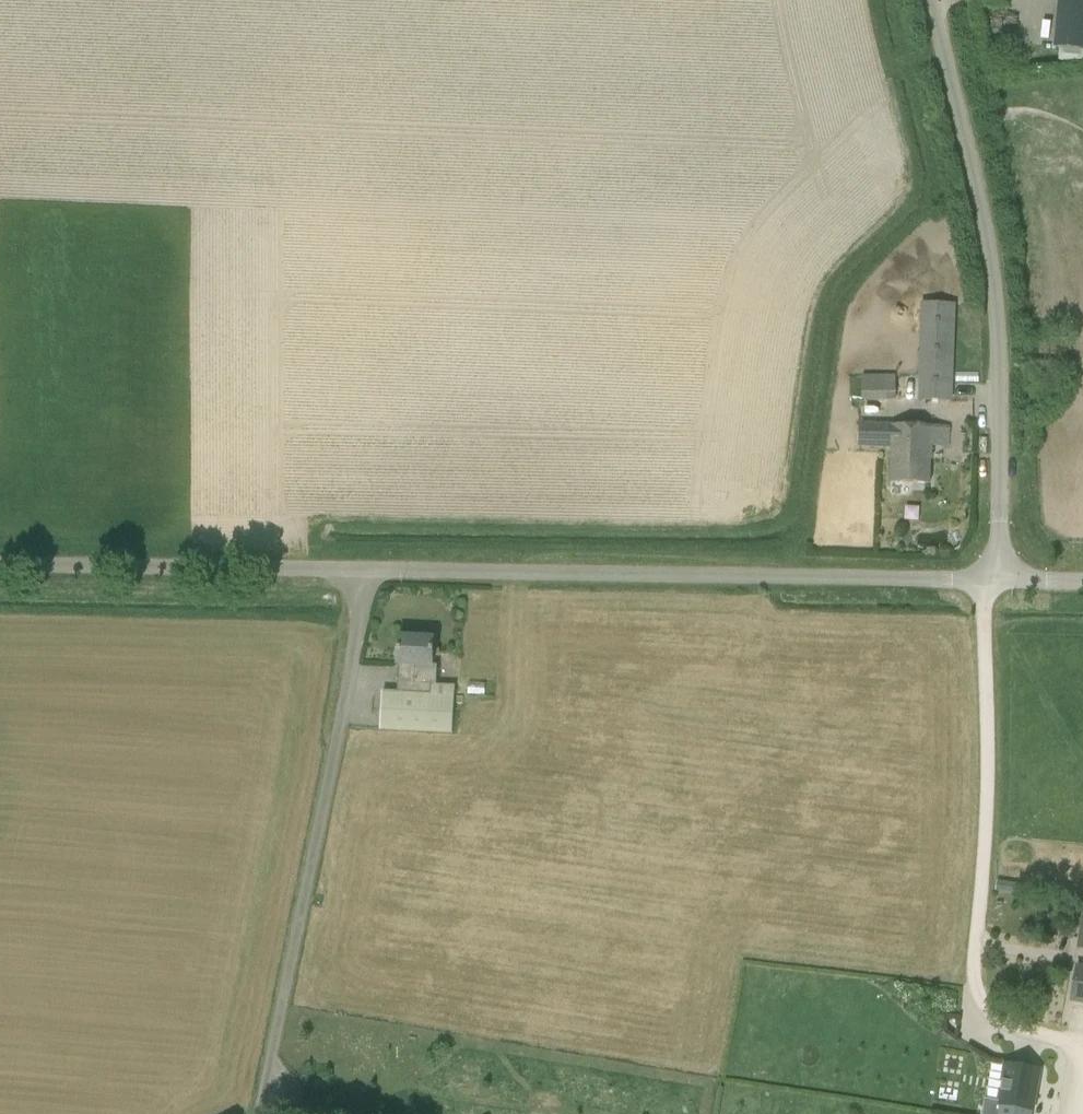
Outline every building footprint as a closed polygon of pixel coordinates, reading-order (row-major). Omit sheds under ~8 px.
[(1068,13),(1038,10),(1031,72),(1062,75),(1068,13)] [(917,400),(953,401),(957,303),(921,302),(917,400)] [(863,400),(896,400),(896,375),(863,375),(863,400)] [(860,447),(892,448),(891,481),(930,483),(931,446),(951,447),(951,428),(861,425),(860,447)] [(438,664),(433,664),(434,639),(400,637),(397,691),(382,690),(380,730),(453,734),(455,685),(437,684),(438,664)] [(1077,963),(1070,1003),(1082,1005),(1082,964),(1077,963)] [(1029,1110),(1033,1111),(1040,1070),(1005,1064),(999,1102),(986,1100),(984,1113),(1028,1113),(1029,1110)]
